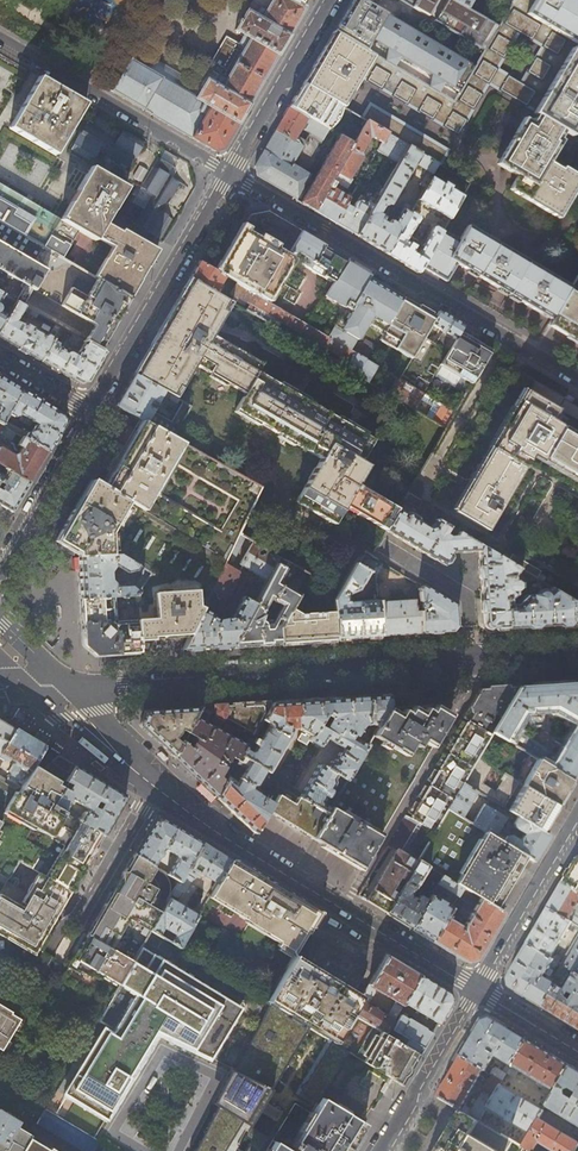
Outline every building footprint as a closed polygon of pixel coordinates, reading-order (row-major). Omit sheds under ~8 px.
[(244,46),(239,43),(221,33),(202,66),(220,76),(225,79),(220,87),(206,79),(195,97),(130,58),(111,91),(161,121),(214,152),(215,151),(222,149),(223,149),(229,138),(231,135),(232,132),(239,122),(240,120),(241,118),(249,104),(277,55),(288,37),(296,23),(306,7),(301,4),(294,0),(252,0),(245,12),(235,30),(248,38),(244,46)] [(333,31),(336,32),(375,55),(452,101),(485,47),(497,27),(465,8),(451,0),(435,0),(426,15),(427,15),(417,32),(362,0),(351,0),(345,10),(333,31)] [(426,15),(435,0),(417,0),(413,7),(426,15)] [(465,8),(470,0),(451,0),(465,8)] [(504,16),(497,27),(485,47),(501,57),(516,31),(540,46),(518,84),(494,69),(493,70),(489,68),(465,106),(470,109),(488,78),(535,106),(570,47),(573,49),(576,44),(525,14),(533,0),(513,0),(504,16)] [(525,14),(576,44),(573,49),(570,47),(535,106),(532,112),(537,115),(533,122),(525,117),(497,164),(518,176),(510,190),(559,220),(577,188),(577,176),(563,167),(562,170),(550,163),(564,141),(561,139),(565,132),(573,136),(577,127),(577,0),(533,0),(525,14)] [(504,1),(498,13),(504,16),(513,0),(502,0),(504,1)] [(324,47),(327,49),(336,32),(333,31),(324,47)] [(362,77),(375,55),(336,32),(327,49),(324,47),(316,59),(312,68),(315,70),(349,90),(353,92),(362,77)] [(485,47),(452,101),(446,112),(462,122),(470,109),(465,106),(489,68),(493,70),(494,69),(501,57),(485,47)] [(452,101),(375,55),(362,77),(456,133),(462,122),(446,112),(452,101)] [(349,90),(315,70),(306,84),(340,105),(349,90)] [(55,155),(85,103),(70,95),(39,77),(8,128),(55,155)] [(340,105),(306,84),(303,82),(296,94),(289,106),(329,130),(336,134),(350,111),(340,105)] [(407,146),(437,164),(445,150),(367,103),(359,117),(366,121),(387,133),(407,146)] [(329,130),(289,106),(282,118),(266,146),(254,166),(256,176),(295,199),(311,175),(292,163),(305,141),(296,136),(301,128),(309,133),(308,136),(320,143),(329,130)] [(120,181),(144,140),(124,128),(114,145),(104,139),(114,122),(93,110),(69,151),(120,181)] [(381,142),(387,133),(366,121),(352,144),(331,181),(332,181),(346,189),(351,179),(349,178),(361,157),(359,152),(368,138),(372,136),(381,142)] [(397,163),(407,146),(387,133),(381,142),(376,151),(397,163)] [(306,205),(314,210),(328,185),(331,187),(333,182),(332,181),(331,181),(352,144),(340,136),(300,202),(306,205)] [(424,187),(430,177),(437,164),(407,146),(397,163),(383,187),(355,235),(370,244),(386,253),(410,212),(412,208),(404,203),(392,223),(378,214),(383,205),(384,205),(385,205),(386,204),(389,205),(414,163),(426,171),(419,184),(424,187)] [(133,224),(161,241),(173,220),(156,209),(158,205),(164,195),(169,198),(178,181),(171,177),(176,168),(158,157),(140,187),(156,197),(148,210),(143,207),(133,224)] [(61,258),(77,230),(95,240),(96,238),(111,246),(93,277),(129,298),(134,290),(138,283),(146,269),(157,250),(149,245),(121,229),(120,232),(105,223),(112,211),(113,211),(126,187),(91,166),(73,196),(60,220),(17,195),(5,187),(0,184),(0,222),(61,258)] [(417,199),(449,218),(461,196),(449,189),(450,186),(445,182),(443,185),(430,177),(424,187),(417,199)] [(342,227),(355,235),(383,187),(374,183),(370,190),(367,188),(362,197),(356,194),(351,202),(353,203),(352,208),(345,204),(335,223),(342,227)] [(321,214),(335,223),(345,204),(349,198),(331,187),(328,185),(314,210),(321,214)] [(217,272),(223,276),(236,284),(266,301),(292,257),(287,255),(301,230),(283,220),(268,211),(251,215),(244,226),(230,249),(217,272)] [(421,267),(442,231),(436,228),(431,229),(416,255),(411,252),(414,246),(408,243),(405,242),(418,220),(417,216),(410,212),(386,253),(402,263),(418,272),(421,267)] [(0,222),(0,294),(2,295),(5,296),(14,302),(21,306),(31,289),(34,291),(93,324),(83,341),(99,349),(127,302),(129,298),(93,277),(61,258),(0,222)] [(442,279),(472,227),(467,224),(458,240),(442,231),(421,267),(430,273),(442,279)] [(529,307),(550,320),(570,286),(472,227),(442,279),(445,281),(455,263),(490,284),(529,307)] [(287,255),(292,257),(293,258),(296,250),(305,255),(300,262),(310,268),(324,244),(311,236),(301,230),(287,255)] [(324,244),(310,268),(319,272),(321,268),(336,276),(347,258),(336,251),(324,244)] [(371,272),(347,258),(336,276),(327,292),(335,297),(333,301),(346,309),(350,311),(344,321),(340,319),(328,338),(347,349),(353,339),(355,339),(365,323),(381,332),(402,296),(374,280),(368,276),(371,272)] [(194,269),(189,277),(215,292),(223,276),(217,272),(198,262),(194,269)] [(570,286),(550,320),(547,325),(573,340),(577,343),(577,272),(570,286)] [(147,350),(133,374),(163,391),(165,392),(176,398),(195,365),(243,394),(234,409),(319,460),(294,502),(332,525),(343,506),(384,530),(397,508),(356,484),(368,464),(362,460),(373,439),(257,371),(262,363),(213,335),(232,302),(222,296),(215,292),(189,277),(175,303),(147,350)] [(328,338),(266,301),(236,284),(229,296),(224,293),(222,296),(232,302),(237,305),(241,298),(249,302),(245,310),(271,325),(275,318),(348,361),(344,368),(367,382),(374,371),(384,377),(387,372),(347,349),(328,338)] [(335,297),(327,292),(324,296),(333,301),(335,297)] [(14,302),(5,296),(3,300),(7,303),(6,304),(11,307),(14,302)] [(421,308),(402,296),(381,332),(377,339),(409,359),(397,379),(422,393),(439,364),(448,350),(436,343),(423,335),(430,324),(435,316),(421,308)] [(6,316),(0,327),(0,338),(16,347),(40,361),(59,327),(21,306),(14,302),(11,307),(6,316)] [(344,321),(350,311),(346,309),(340,319),(344,321)] [(438,311),(435,316),(430,324),(443,332),(436,343),(448,350),(459,331),(462,326),(449,318),(438,311)] [(99,349),(83,341),(71,334),(67,341),(79,348),(75,356),(67,351),(67,350),(59,345),(66,331),(59,327),(40,361),(60,372),(79,383),(84,382),(88,381),(105,352),(99,349)] [(470,383),(491,349),(474,339),(459,331),(448,350),(439,364),(470,383)] [(499,363),(466,419),(454,412),(445,427),(402,500),(422,512),(431,517),(434,519),(448,527),(457,533),(478,545),(517,569),(548,588),(577,605),(577,430),(575,435),(551,421),(557,410),(563,399),(564,399),(547,388),(518,371),(517,373),(513,370),(499,363)] [(182,402),(171,421),(152,411),(154,409),(147,404),(149,400),(156,405),(163,391),(133,374),(124,389),(115,405),(139,419),(172,437),(190,406),(182,402)] [(422,393),(397,379),(393,376),(390,383),(394,386),(389,394),(413,408),(419,398),(424,401),(427,396),(422,393)] [(0,424),(2,420),(5,415),(20,390),(0,379),(0,423),(0,424)] [(20,390),(5,415),(10,418),(11,416),(13,417),(17,416),(18,420),(29,426),(31,422),(34,424),(31,430),(26,431),(25,434),(2,420),(0,424),(1,424),(5,426),(15,433),(21,436),(47,452),(37,427),(64,423),(61,414),(41,402),(20,390)] [(176,398),(165,392),(164,395),(177,403),(179,400),(176,398)] [(563,399),(557,410),(577,423),(577,408),(563,399)] [(454,412),(433,400),(424,415),(445,427),(454,412)] [(172,437),(139,419),(130,435),(105,476),(100,484),(128,501),(225,560),(238,533),(261,486),(172,437)] [(15,433),(5,426),(1,434),(11,440),(15,433)] [(21,436),(16,445),(20,448),(16,455),(13,456),(0,448),(0,466),(4,468),(6,469),(21,477),(29,482),(40,464),(47,452),(21,436)] [(3,507),(21,477),(6,469),(2,476),(0,475),(0,506),(3,507)] [(23,493),(29,482),(21,477),(3,507),(12,512),(23,493)] [(78,552),(78,556),(111,554),(110,533),(128,501),(100,484),(92,480),(82,497),(66,525),(57,540),(69,546),(78,552)] [(404,513),(397,508),(384,530),(442,565),(446,563),(449,561),(451,558),(451,552),(479,550),(478,545),(457,533),(455,537),(447,537),(444,535),(448,527),(434,519),(433,521),(434,523),(431,528),(432,533),(429,533),(426,530),(424,532),(415,526),(418,522),(417,518),(409,513),(404,513)] [(428,522),(431,517),(422,512),(419,516),(428,522)] [(44,539),(44,538),(45,536),(46,534),(49,530),(50,528),(50,527),(49,526),(46,523),(46,522),(45,522),(45,523),(44,524),(42,528),(40,531),(39,532),(39,533),(39,534),(41,536),(43,538),(43,539),(44,539)] [(207,597),(213,600),(215,593),(224,598),(227,597),(240,573),(238,570),(230,566),(244,537),(238,533),(225,560),(207,597)] [(238,563),(267,581),(276,563),(279,558),(251,541),(238,563)] [(490,628),(506,627),(505,610),(509,610),(510,603),(509,599),(515,594),(515,589),(517,587),(517,583),(514,581),(514,575),(517,569),(478,545),(479,550),(482,599),(483,622),(490,628)] [(362,550),(353,564),(368,573),(375,577),(383,562),(371,555),(362,550)] [(80,599),(134,597),(150,573),(119,554),(111,554),(78,556),(94,585),(80,599)] [(255,602),(232,646),(258,644),(279,642),(278,629),(299,594),(282,584),(279,580),(286,569),(276,563),(267,581),(255,602)] [(332,601),(335,639),(340,638),(357,637),(379,636),(377,602),(377,600),(355,602),(355,605),(344,606),(344,603),(347,603),(347,597),(357,591),(368,573),(353,564),(337,592),(332,601)] [(278,629),(279,642),(295,641),(325,639),(335,639),(332,601),(337,592),(309,576),(299,594),(278,629)] [(420,610),(421,633),(428,633),(449,631),(455,624),(454,605),(421,584),(419,590),(419,601),(420,610)] [(377,602),(379,636),(400,634),(421,633),(420,610),(416,610),(415,601),(419,601),(419,590),(417,588),(409,589),(408,591),(408,600),(388,602),(388,600),(386,599),(381,598),(379,601),(379,602),(377,602)] [(577,623),(577,605),(548,588),(545,594),(543,592),(539,591),(534,594),(522,594),(514,603),(510,603),(509,610),(505,610),(506,627),(550,624),(577,623)] [(136,619),(137,637),(149,636),(175,634),(190,633),(202,608),(196,604),(195,589),(153,592),(154,618),(136,619)] [(202,608),(190,633),(182,649),(212,647),(232,646),(255,602),(242,595),(232,616),(219,619),(212,615),(213,614),(207,611),(210,604),(205,602),(202,608)] [(134,597),(80,599),(82,623),(83,645),(94,655),(116,654),(139,652),(137,637),(136,619),(134,597)] [(25,616),(27,614),(20,607),(18,609),(16,611),(19,615),(23,618),(25,616)] [(500,717),(496,725),(492,731),(538,759),(571,780),(577,768),(577,682),(549,684),(519,686),(500,717)] [(500,717),(519,686),(495,688),(480,689),(474,699),(463,717),(468,720),(482,729),(487,722),(489,722),(494,714),(500,717)] [(346,697),(326,699),(327,710),(324,715),(330,718),(324,728),(318,725),(309,740),(319,746),(325,737),(342,747),(334,760),(333,760),(332,761),(331,760),(327,766),(321,763),(319,763),(302,792),(285,781),(282,787),(297,796),(326,813),(329,808),(323,804),(322,801),(325,796),(328,796),(330,792),(330,790),(333,784),(333,780),(336,775),(345,780),(366,745),(359,742),(359,738),(356,735),(362,726),(367,725),(373,725),(377,727),(387,710),(388,708),(387,695),(346,697)] [(297,701),(272,703),(261,720),(268,724),(267,727),(260,740),(258,740),(255,744),(255,745),(256,746),(253,751),(249,752),(244,750),(241,755),(268,772),(269,772),(291,734),(290,729),(297,728),(305,734),(304,736),(301,734),(296,741),(305,746),(309,740),(318,725),(324,715),(327,710),(326,699),(297,701)] [(246,704),(210,707),(199,707),(186,732),(180,742),(173,756),(194,776),(216,798),(225,782),(219,777),(230,757),(237,761),(241,755),(244,750),(245,747),(205,723),(210,718),(213,720),(216,716),(220,719),(221,717),(232,724),(231,726),(235,729),(237,726),(252,736),(261,720),(272,703),(246,704)] [(145,711),(139,725),(156,741),(173,756),(180,742),(175,737),(178,734),(180,729),(186,732),(199,707),(177,709),(145,711)] [(387,710),(377,727),(408,744),(415,732),(423,737),(427,731),(437,737),(441,730),(449,717),(433,707),(430,711),(425,707),(421,715),(410,708),(408,712),(403,709),(387,710)] [(485,731),(482,729),(468,720),(463,727),(454,744),(445,759),(433,779),(423,796),(414,811),(410,819),(433,832),(447,808),(461,783),(477,757),(490,734),(485,731)] [(13,729),(0,721),(0,751),(13,729)] [(485,731),(490,734),(492,731),(496,725),(491,723),(489,725),(485,731)] [(408,744),(377,727),(366,745),(345,780),(332,803),(380,833),(394,809),(417,771),(437,737),(427,731),(423,737),(415,732),(408,744)] [(13,729),(0,751),(0,761),(5,758),(6,758),(12,761),(12,764),(8,772),(9,772),(8,775),(8,777),(4,783),(12,788),(21,785),(32,765),(41,751),(43,747),(28,738),(13,729)] [(165,760),(167,759),(168,758),(165,756),(161,752),(160,752),(157,754),(157,755),(158,756),(160,758),(162,760),(163,761),(164,761),(165,760)] [(268,772),(241,755),(237,761),(237,763),(245,768),(237,781),(228,777),(225,782),(216,798),(253,833),(255,833),(267,811),(273,801),(263,796),(262,797),(251,789),(252,786),(254,786),(256,785),(263,773),(266,775),(268,772)] [(57,756),(40,770),(32,765),(21,785),(12,788),(4,783),(0,781),(0,804),(5,807),(4,809),(7,810),(0,821),(0,875),(7,879),(11,873),(19,860),(32,867),(43,849),(25,838),(32,825),(50,836),(64,811),(53,805),(74,770),(76,767),(61,758),(57,756)] [(517,816),(541,831),(548,818),(556,805),(522,785),(477,757),(461,783),(477,792),(517,816)] [(90,763),(91,764),(92,765),(94,767),(97,770),(99,771),(100,772),(102,770),(105,769),(106,768),(106,767),(105,767),(104,766),(101,763),(98,760),(97,760),(96,759),(95,760),(94,761),(91,762),(90,763)] [(522,785),(556,805),(563,793),(571,780),(538,759),(522,785)] [(99,781),(76,767),(74,770),(53,805),(64,811),(65,812),(73,800),(88,808),(80,821),(105,836),(127,799),(126,797),(99,781)] [(282,787),(285,781),(280,779),(276,786),(281,789),(282,787)] [(461,783),(447,808),(462,817),(477,792),(461,783)] [(311,838),(326,813),(297,796),(293,804),(277,794),(273,801),(267,811),(311,838)] [(380,833),(332,803),(329,808),(326,813),(311,838),(342,857),(359,868),(380,833)] [(469,822),(526,856),(533,861),(541,848),(548,836),(541,831),(517,816),(514,821),(512,820),(510,823),(513,824),(513,828),(509,835),(504,837),(502,836),(501,837),(496,834),(506,818),(483,804),(474,821),(471,819),(469,822)] [(442,875),(463,888),(495,908),(526,856),(469,822),(462,817),(447,808),(433,832),(416,860),(442,875)] [(77,812),(71,809),(67,814),(73,817),(77,812)] [(48,877),(70,891),(85,866),(105,836),(80,821),(73,817),(67,814),(65,812),(64,811),(50,836),(50,837),(66,846),(48,877)] [(165,846),(176,827),(166,821),(165,820),(157,815),(155,816),(144,836),(133,854),(153,865),(157,857),(159,857),(161,855),(160,853),(162,850),(165,850),(165,846)] [(396,851),(368,895),(388,908),(404,881),(403,877),(401,874),(402,871),(408,875),(416,860),(433,832),(410,819),(405,816),(387,845),(396,851)] [(166,873),(178,881),(201,843),(188,834),(176,827),(165,846),(165,850),(174,855),(174,859),(166,873)] [(217,883),(230,860),(218,852),(201,843),(178,881),(172,893),(177,896),(179,896),(182,892),(184,894),(193,878),(194,879),(195,877),(202,874),(217,883)] [(153,865),(133,854),(120,877),(98,914),(87,933),(120,953),(130,938),(141,945),(150,931),(169,899),(169,897),(146,883),(156,867),(153,865)] [(577,891),(577,855),(562,882),(577,891)] [(292,955),(293,955),(305,933),(317,913),(288,895),(251,872),(230,860),(217,883),(210,895),(283,939),(278,947),(292,955)] [(388,908),(385,913),(395,919),(411,928),(429,897),(426,895),(424,899),(418,895),(415,899),(411,897),(408,897),(408,895),(410,895),(414,889),(416,889),(424,876),(437,883),(442,875),(416,860),(408,875),(404,881),(388,908)] [(70,891),(48,877),(39,871),(31,885),(11,873),(7,879),(0,892),(0,933),(34,953),(46,931),(59,911),(70,891)] [(463,888),(442,875),(437,883),(429,897),(411,928),(431,941),(452,906),(436,896),(438,894),(438,893),(437,892),(441,887),(457,897),(463,888)] [(562,882),(555,894),(547,908),(577,926),(577,927),(577,891),(562,882)] [(467,962),(476,959),(489,936),(503,913),(495,908),(463,888),(457,897),(452,906),(431,941),(449,951),(467,962)] [(388,908),(368,895),(365,901),(385,913),(388,908)] [(169,899),(150,931),(179,949),(198,916),(169,899)] [(536,926),(526,943),(551,958),(567,929),(574,933),(577,926),(547,908),(536,926)] [(120,953),(87,933),(71,960),(60,980),(88,996),(101,974),(119,984),(133,960),(120,953)] [(561,964),(567,968),(577,975),(577,936),(561,964)] [(321,943),(308,964),(353,992),(367,970),(321,943)] [(551,958),(526,943),(516,961),(506,978),(508,987),(542,1008),(556,985),(543,977),(545,974),(549,976),(557,962),(551,958)] [(203,1055),(234,1006),(186,976),(187,975),(141,947),(133,960),(119,984),(98,1020),(97,1020),(112,1029),(102,1045),(98,1042),(66,1096),(104,1119),(124,1086),(136,1066),(133,1063),(142,1049),(152,1031),(194,1051),(203,1055)] [(374,976),(362,997),(351,1014),(372,1027),(386,1034),(394,1020),(404,1003),(419,975),(404,965),(387,954),(374,976)] [(362,997),(353,992),(308,964),(293,955),(292,955),(265,1001),(269,1003),(309,1027),(327,1038),(335,1043),(351,1014),(362,997)] [(560,979),(567,968),(561,964),(555,975),(560,979)] [(567,968),(560,979),(556,985),(542,1008),(560,1019),(577,1030),(577,975),(567,968)] [(404,1003),(438,1023),(451,1001),(449,992),(437,985),(419,975),(404,1003)] [(250,1107),(275,1122),(281,1113),(263,1102),(270,1091),(309,1027),(269,1003),(233,1074),(229,1081),(218,1103),(198,1140),(193,1150),(223,1150),(250,1107)] [(1,1050),(18,1022),(18,1019),(10,1015),(11,1013),(0,1006),(0,1050),(1,1050)] [(401,1043),(420,1054),(432,1033),(425,1029),(426,1028),(412,1020),(411,1021),(401,1015),(392,1030),(404,1037),(401,1043)] [(507,1073),(526,1040),(508,1029),(490,1018),(481,1020),(476,1028),(460,1056),(483,1070),(492,1075),(502,1081),(507,1073)] [(412,1068),(420,1054),(401,1043),(386,1034),(372,1027),(355,1056),(389,1077),(381,1090),(384,1092),(392,1079),(402,1085),(412,1068)] [(295,1090),(317,1103),(321,1097),(348,1051),(335,1043),(327,1038),(295,1090)] [(551,1055),(526,1040),(507,1073),(515,1078),(520,1071),(537,1082),(536,1084),(544,1089),(546,1087),(554,1092),(570,1066),(551,1055)] [(483,1070),(460,1056),(448,1075),(436,1095),(458,1108),(459,1109),(483,1070)] [(577,1136),(577,1071),(570,1066),(554,1092),(550,1099),(546,1107),(577,1125),(573,1133),(577,1136)] [(500,1085),(502,1081),(492,1075),(483,1089),(487,1092),(485,1096),(481,1093),(478,1099),(474,1097),(472,1101),(475,1103),(471,1110),(463,1106),(461,1110),(478,1121),(487,1107),(500,1085)] [(543,1111),(500,1085),(487,1107),(505,1118),(504,1119),(512,1124),(513,1123),(530,1133),(538,1119),(543,1111)] [(550,1099),(545,1096),(541,1102),(543,1103),(540,1108),(544,1110),(546,1107),(550,1099)] [(359,1133),(364,1124),(321,1097),(317,1103),(290,1147),(296,1150),(348,1150),(359,1133)] [(459,1109),(458,1108),(451,1120),(431,1150),(501,1150),(508,1139),(478,1121),(461,1110),(459,1109)] [(44,1111),(36,1124),(83,1150),(93,1150),(98,1143),(44,1111)] [(28,1137),(29,1136),(14,1128),(17,1122),(0,1112),(0,1150),(20,1150),(28,1137)] [(529,1150),(537,1150),(534,1149),(537,1145),(547,1150),(575,1150),(577,1145),(577,1143),(538,1119),(530,1133),(522,1147),(523,1147),(529,1150)] [(266,1138),(255,1131),(243,1150),(258,1150),(266,1138)] [(28,1137),(20,1150),(55,1150),(48,1146),(47,1148),(28,1137)] [(274,1143),(269,1150),(288,1150),(274,1143)]
